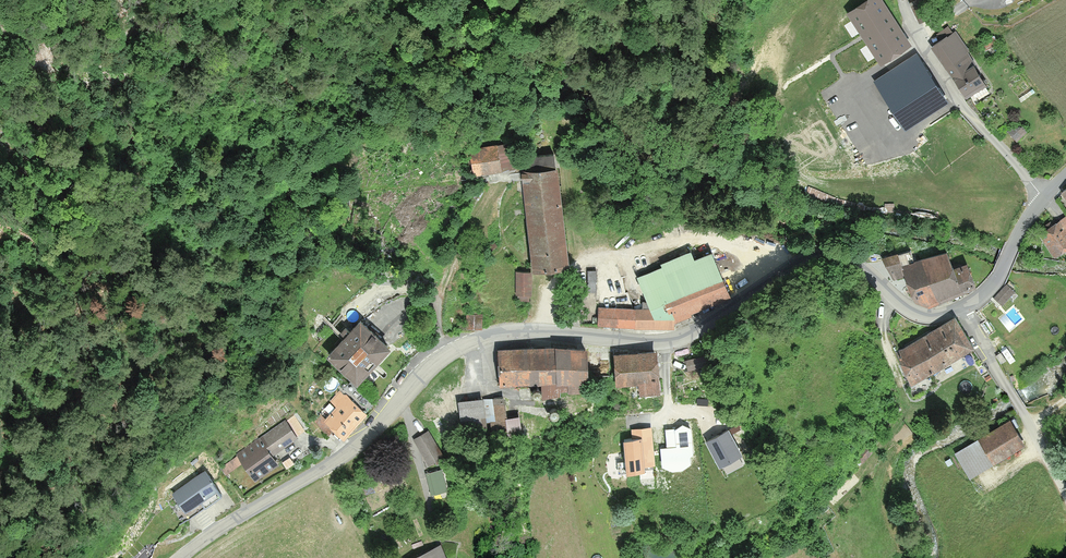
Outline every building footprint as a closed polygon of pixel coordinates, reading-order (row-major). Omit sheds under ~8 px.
[(883,63),(913,44),(883,0),(866,0),(849,11),(883,63)] [(940,37),(954,29),(951,24),(937,32),(940,37)] [(933,46),(970,98),(990,84),(953,32),(933,46)] [(908,127),(948,100),(918,54),(878,80),(908,127)] [(1018,143),(1028,133),(1018,123),(1008,134),(1018,143)] [(471,152),(479,177),(515,168),(509,143),(471,152)] [(523,172),(534,265),(570,260),(558,168),(523,172)] [(1039,234),(1056,257),(1065,250),(1065,215),(1039,234)] [(926,306),(979,286),(970,262),(955,266),(947,249),(888,266),(894,285),(908,280),(917,302),(926,306)] [(676,321),(726,299),(723,293),(729,290),(713,253),(696,259),(693,253),(637,275),(649,309),(599,308),(599,326),(676,328),(676,321)] [(589,268),(588,290),(597,290),(598,269),(589,268)] [(530,272),(517,272),(517,293),(530,293),(530,272)] [(1006,284),(994,297),(1002,305),(1015,291),(1006,284)] [(468,312),(469,327),(484,327),(483,312),(468,312)] [(943,366),(974,347),(956,318),(925,335),(943,366)] [(345,339),(375,365),(390,348),(360,322),(345,339)] [(912,384),(943,366),(925,335),(895,352),(912,384)] [(329,357),(359,383),(375,365),(345,339),(329,357)] [(498,348),(499,385),(541,384),(542,399),(560,398),(560,392),(588,391),(587,346),(498,348)] [(614,354),(616,383),(639,382),(639,394),(660,393),(658,352),(614,354)] [(324,419),(343,438),(368,414),(343,387),(331,399),(337,406),(324,419)] [(485,398),(486,422),(490,421),(491,438),(521,436),(520,415),(506,416),(505,397),(485,398)] [(485,398),(459,400),(461,428),(486,426),(486,422),(485,398)] [(239,452),(257,479),(280,464),(274,455),(303,436),(290,418),(239,452)] [(978,438),(994,463),(1026,443),(1010,418),(978,438)] [(690,429),(682,426),(675,431),(677,447),(660,449),(662,469),(672,473),(681,472),(690,465),(690,459),(693,456),(690,429)] [(655,465),(652,427),(631,429),(632,437),(624,438),(627,472),(645,470),(645,466),(655,465)] [(729,428),(706,440),(720,466),(742,454),(729,428)] [(414,439),(430,465),(444,457),(428,430),(414,439)] [(994,463),(978,438),(955,452),(970,477),(994,463)] [(443,466),(427,470),(432,493),(449,489),(443,466)] [(204,470),(173,492),(186,510),(202,499),(206,504),(221,493),(204,470)] [(440,543),(419,553),(422,557),(447,557),(440,543)]
